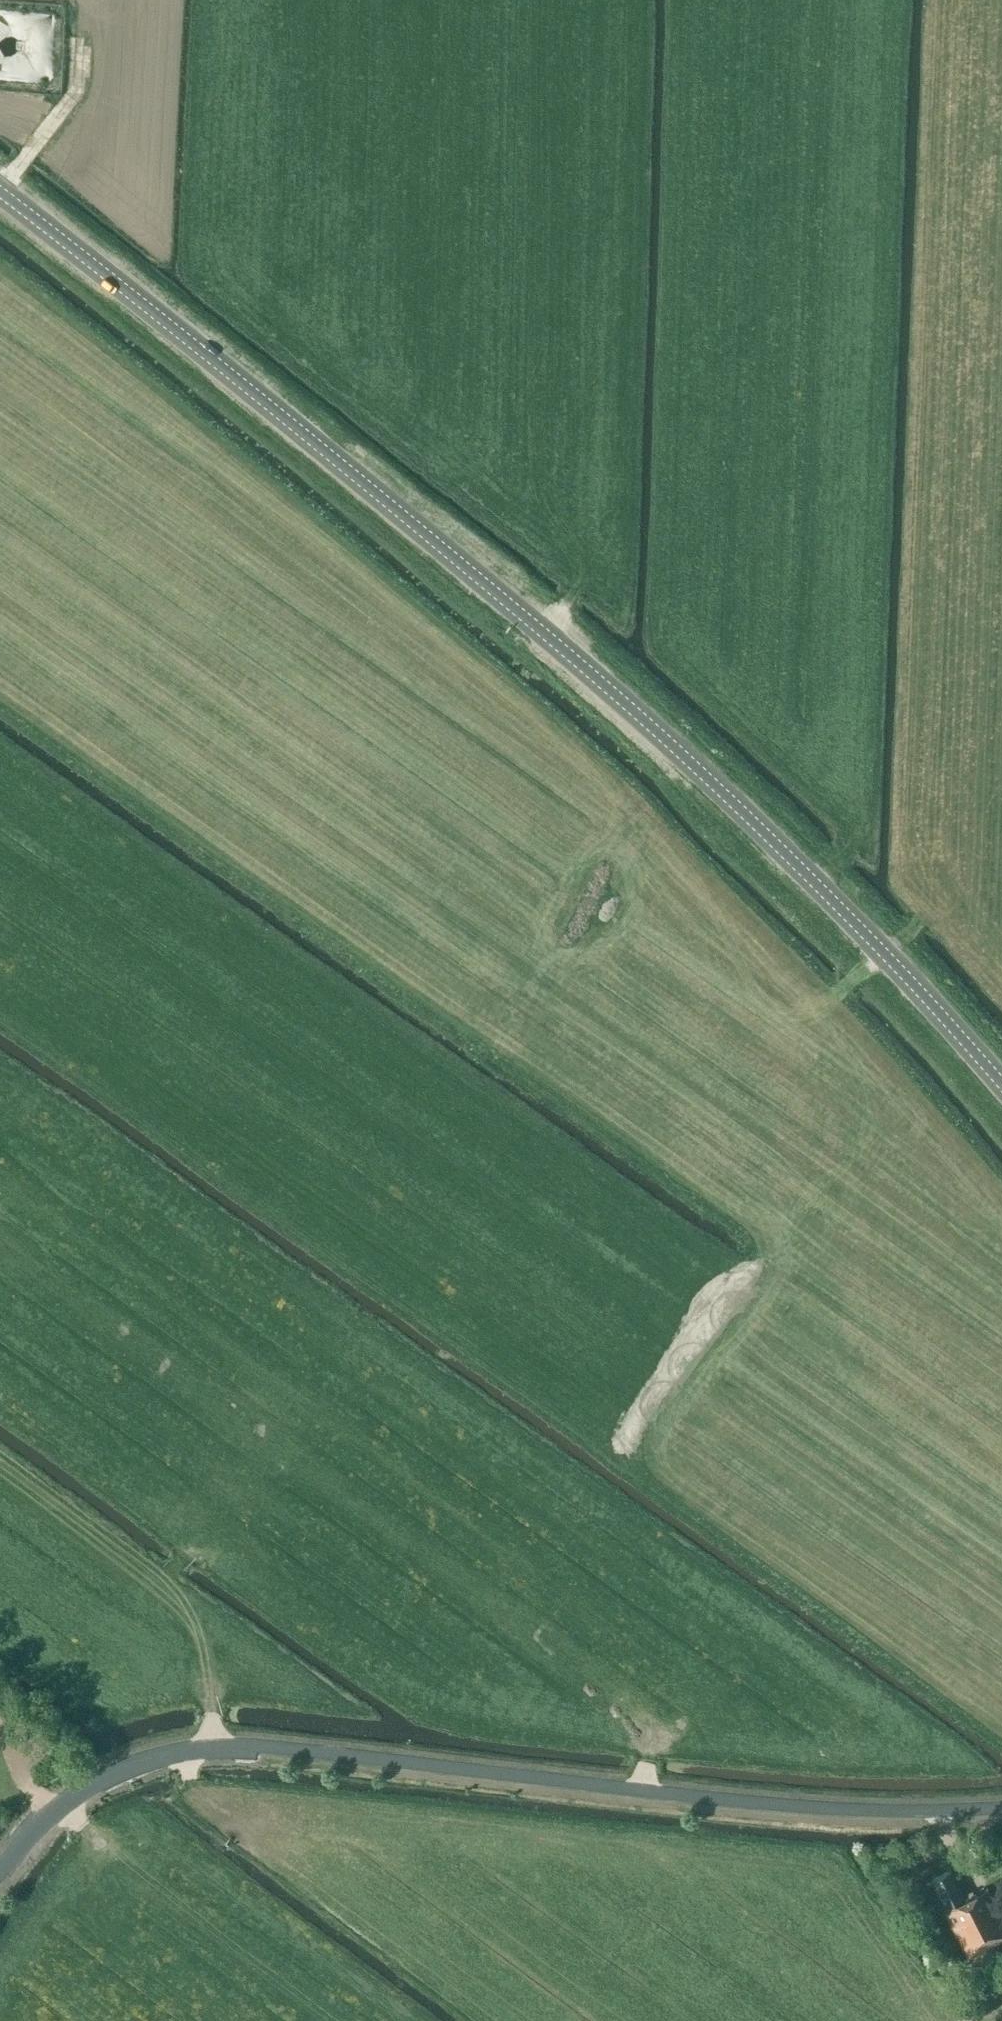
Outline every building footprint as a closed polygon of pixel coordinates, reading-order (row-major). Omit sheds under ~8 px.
[(988,1888),(975,1894),(968,1881),(958,1886),(950,1870),(932,1879),(946,1908),(944,1910),(968,1958),(1001,1941),(1001,1916),(988,1888)]
